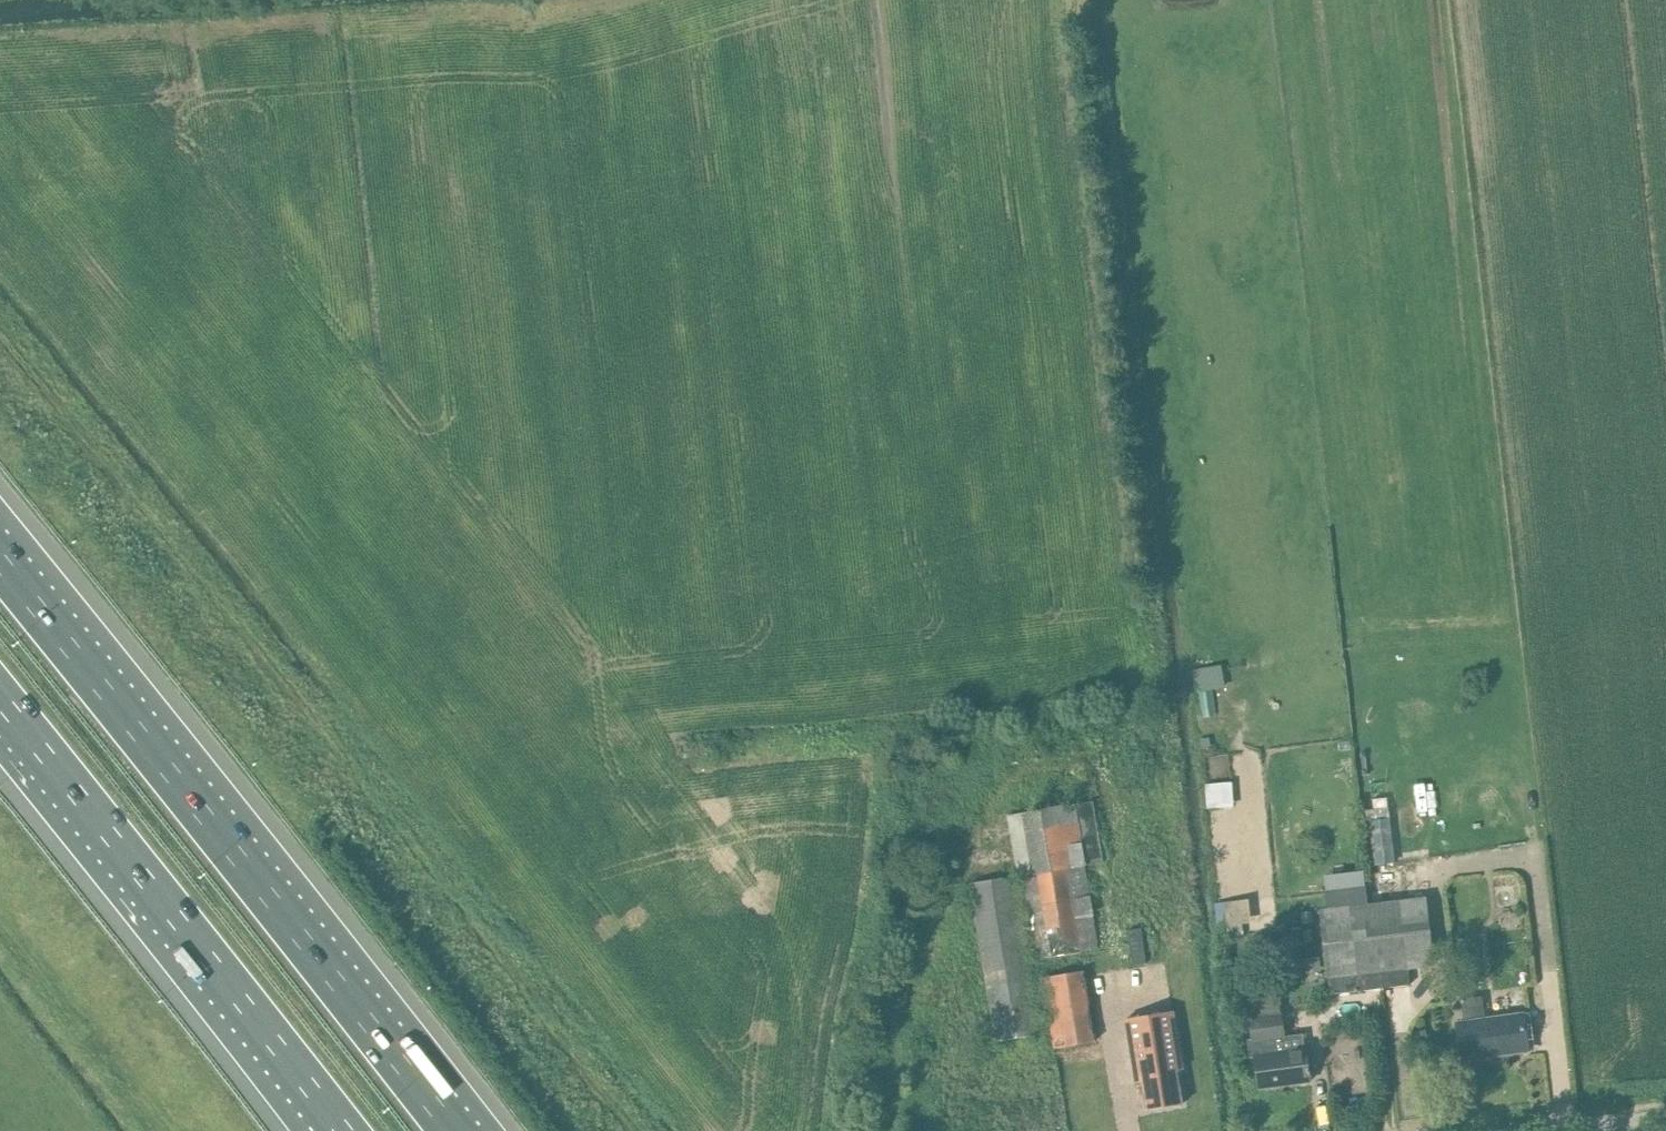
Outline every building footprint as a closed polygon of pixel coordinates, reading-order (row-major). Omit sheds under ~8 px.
[(1213,667),(1195,670),(1199,689),(1216,686),(1213,667)] [(1226,805),(1223,783),(1208,785),(1210,807),(1226,805)] [(1011,813),(1008,814),(1018,877),(1019,877),(1032,958),(1099,947),(1085,866),(1086,866),(1104,863),(1094,802),(1076,805),(1075,802),(1027,811),(1011,813)] [(1390,818),(1369,820),(1374,865),(1395,863),(1390,818)] [(995,1041),(1041,1033),(1014,875),(969,882),(995,1041)] [(1326,907),(1320,908),(1328,978),(1330,995),(1383,988),(1373,902),(1367,902),(1365,890),(1325,894),(1326,907)] [(1373,902),(1383,988),(1410,985),(1408,968),(1435,964),(1426,896),(1373,902)] [(1228,937),(1242,935),(1238,900),(1224,902),(1228,937)] [(1138,918),(1150,990),(1210,980),(1199,908),(1138,918)] [(1083,970),(1042,977),(1054,1048),(1095,1041),(1083,970)] [(1522,1012),(1485,1017),(1482,996),(1460,999),(1463,1021),(1457,1022),(1462,1059),(1528,1050),(1522,1012)] [(1135,1084),(1141,1083),(1145,1109),(1183,1103),(1178,1069),(1182,1068),(1173,1012),(1125,1020),(1135,1084)] [(1305,1048),(1278,1052),(1276,1039),(1285,1037),(1282,1013),(1248,1017),(1251,1039),(1248,1040),(1250,1058),(1255,1057),(1259,1086),(1310,1079),(1305,1048)]
